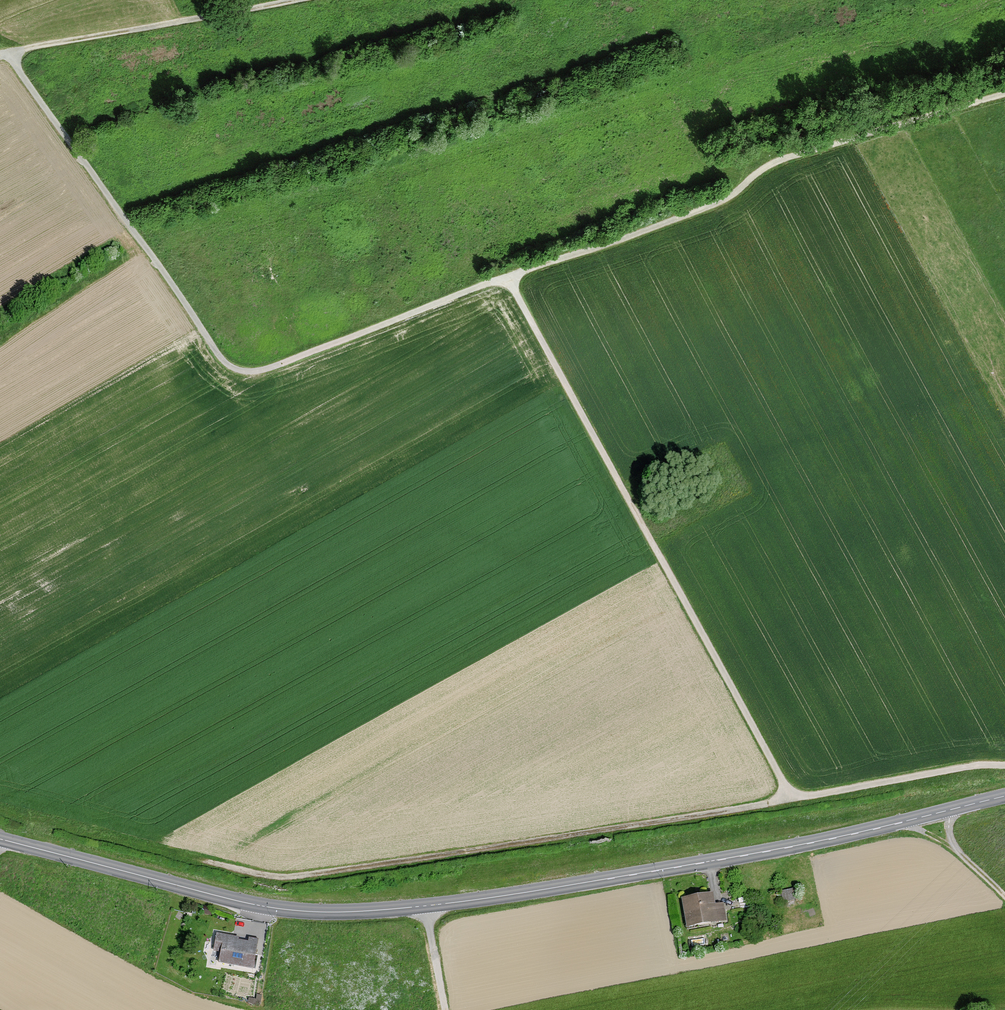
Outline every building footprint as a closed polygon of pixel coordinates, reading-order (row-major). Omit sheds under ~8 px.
[(797,901),(794,890),(780,893),(782,904),(797,901)] [(714,907),(712,896),(680,901),(684,930),(725,924),(722,906),(714,907)] [(729,944),(728,936),(719,937),(720,945),(729,944)] [(251,972),(256,942),(247,941),(246,944),(238,943),(238,941),(215,937),(212,953),(219,955),(217,966),(251,972)]
